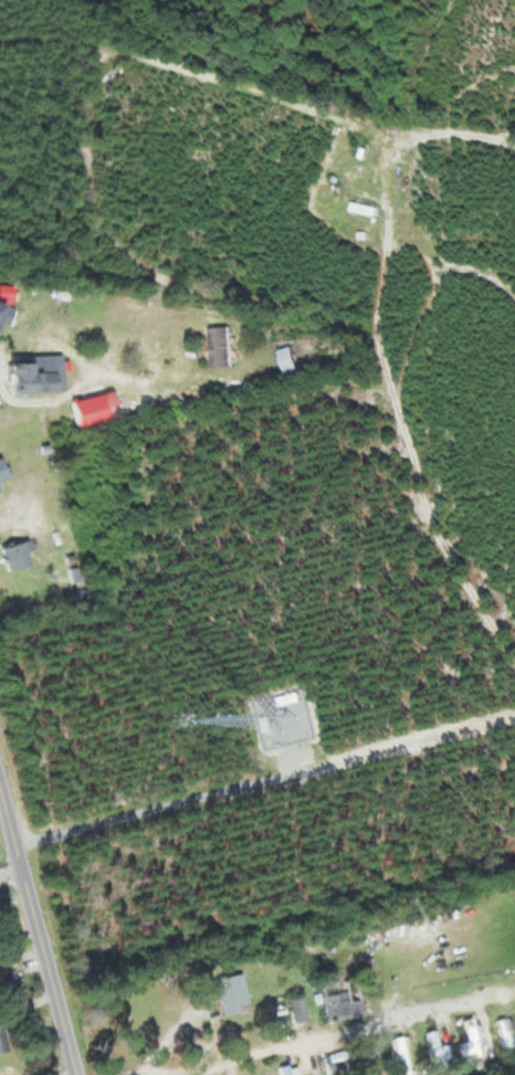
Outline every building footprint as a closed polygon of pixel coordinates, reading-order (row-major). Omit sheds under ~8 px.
[(352,207),(373,214),(375,207),(354,201),(352,207)] [(208,328),(210,376),(231,376),(230,328),(208,328)] [(13,362),(13,393),(34,393),(34,362),(13,362)] [(0,545),(6,569),(33,562),(27,538),(0,545)] [(246,1001),(244,974),(216,976),(219,1013),(238,1011),(237,1001),(246,1001)] [(329,1020),(362,1014),(356,978),(323,984),(329,1020)] [(296,1021),(309,1018),(304,995),(291,997),(296,1021)] [(514,1045),(514,1038),(511,1016),(498,1019),(504,1047),(514,1045)] [(482,1058),(477,1017),(465,1018),(470,1060),(482,1058)] [(427,1031),(432,1051),(444,1047),(438,1028),(427,1031)] [(405,1034),(394,1036),(403,1074),(414,1074),(405,1034)] [(331,1061),(333,1073),(344,1071),(342,1060),(331,1061)] [(283,1065),(284,1074),(297,1074),(295,1063),(283,1065)]
